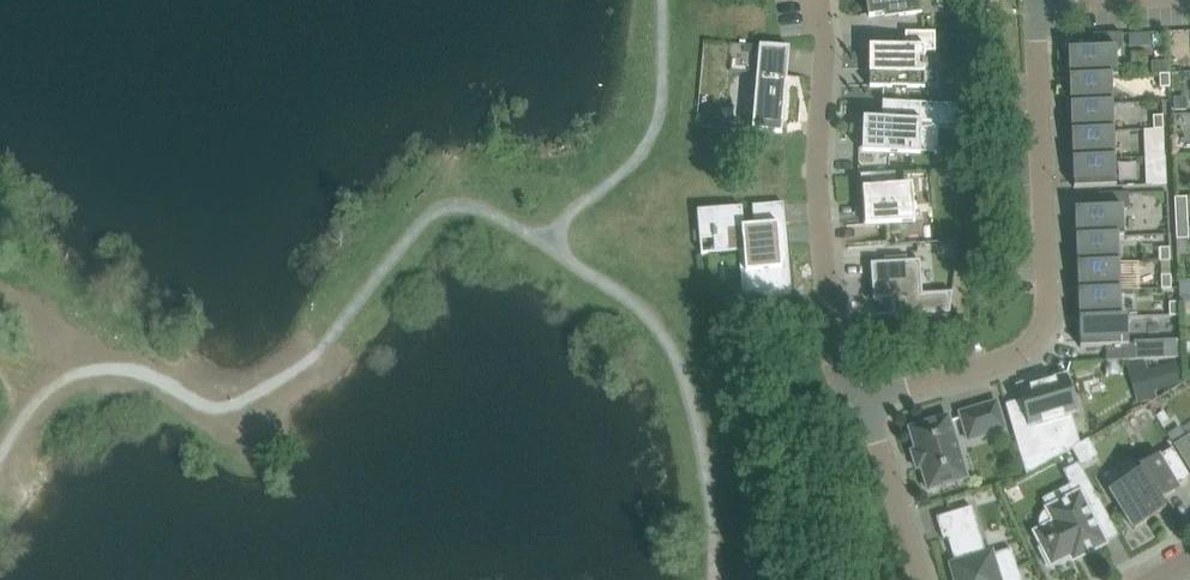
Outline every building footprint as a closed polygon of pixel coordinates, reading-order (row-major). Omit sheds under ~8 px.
[(869,17),(899,12),(900,16),(922,13),(920,0),(866,0),(869,17)] [(870,47),(870,69),(891,69),(891,85),(870,85),(870,88),(925,88),(925,69),(928,69),(928,63),(925,63),(925,53),(936,53),(936,33),(906,33),(906,47),(870,47)] [(1069,50),(1070,78),(1112,77),(1118,77),(1117,49),(1122,49),(1122,34),(1093,35),(1094,49),(1069,50)] [(727,43),(725,70),(730,71),(752,73),(755,45),(732,43),(727,43)] [(760,45),(752,131),(782,133),(783,132),(778,131),(779,124),(782,124),(786,82),(787,82),(790,48),(760,46),(760,45)] [(1169,60),(1152,61),(1153,73),(1170,72),(1169,60)] [(1169,75),(1160,76),(1161,89),(1170,89),(1169,75)] [(1070,78),(1071,106),(1113,104),(1112,77),(1070,78)] [(1186,98),(1174,99),(1175,110),(1186,110),(1186,98)] [(864,120),(863,154),(921,156),(922,123),(956,124),(956,128),(957,128),(957,129),(960,129),(958,104),(922,103),(883,102),(883,120),(864,120)] [(1071,106),(1072,133),(1114,131),(1113,104),(1071,106)] [(1165,117),(1155,117),(1155,130),(1165,130),(1165,117)] [(1072,133),(1073,160),(1116,159),(1114,131),(1072,133)] [(1165,143),(1155,143),(1156,157),(1166,156),(1165,143)] [(1166,156),(1156,157),(1157,171),(1166,170),(1166,156)] [(1116,159),(1073,160),(1074,188),(1117,187),(1116,159)] [(896,173),(861,176),(861,177),(872,176),(872,188),(863,189),(863,192),(862,192),(862,193),(863,193),(866,227),(915,223),(913,185),(896,187),(896,173)] [(1075,210),(1076,238),(1119,236),(1119,237),(1124,237),(1123,209),(1129,209),(1128,194),(1100,195),(1101,209),(1075,210)] [(1175,198),(1177,240),(1189,239),(1188,198),(1175,198)] [(788,258),(785,221),(783,221),(784,224),(755,227),(744,228),(743,207),(714,209),(716,230),(713,230),(714,239),(716,238),(717,248),(744,246),(748,297),(744,298),(744,295),(743,295),(744,300),(785,296),(781,259),(788,258)] [(1076,238),(1077,265),(1120,264),(1119,237),(1119,236),(1076,238)] [(1170,249),(1160,249),(1161,263),(1171,263),(1170,249)] [(871,264),(874,301),(892,300),(893,318),(951,314),(953,293),(923,295),(921,261),(871,264)] [(1077,265),(1078,293),(1121,291),(1120,264),(1077,265)] [(1172,276),(1162,276),(1162,290),(1172,290),(1172,276)] [(1179,282),(1180,303),(1189,303),(1189,281),(1179,282)] [(1078,293),(1080,320),(1122,318),(1122,317),(1121,291),(1078,293)] [(1180,303),(1170,303),(1170,317),(1180,317),(1180,303)] [(1122,318),(1080,320),(1081,348),(1106,347),(1107,361),(1135,360),(1134,345),(1129,345),(1128,317),(1122,317),(1122,318)] [(1178,342),(1164,342),(1164,359),(1179,358),(1178,342)] [(1176,359),(1149,368),(1156,390),(1183,382),(1176,359)] [(1092,362),(1073,363),(1077,378),(1096,375),(1092,362)] [(1024,405),(1007,409),(1027,476),(1079,445),(1070,414),(1077,412),(1074,400),(1067,377),(1038,385),(1037,382),(1030,384),(1031,387),(1019,391),(1024,405)] [(960,413),(965,429),(981,424),(985,436),(1005,430),(997,402),(960,413)] [(910,428),(922,468),(929,490),(968,478),(949,416),(910,428)] [(1180,427),(1167,434),(1174,445),(1186,437),(1180,427)] [(1189,436),(1186,437),(1174,445),(1189,471),(1189,437),(1189,436)] [(1099,458),(1090,441),(1073,450),(1082,467),(1099,458)] [(1160,501),(1179,489),(1178,487),(1189,479),(1189,476),(1173,448),(1159,457),(1159,455),(1138,468),(1141,472),(1111,490),(1135,529),(1166,510),(1160,501)] [(1077,495),(1048,509),(1048,510),(1043,514),(1041,519),(1040,524),(1042,530),(1035,533),(1042,546),(1038,548),(1038,550),(1039,549),(1047,565),(1051,563),(1052,565),(1071,556),(1074,561),(1087,554),(1088,556),(1090,555),(1089,553),(1106,544),(1095,522),(1108,515),(1080,463),(1063,471),(1064,473),(1065,472),(1077,495)] [(986,554),(972,507),(937,518),(943,539),(948,538),(956,563),(951,565),(956,579),(1021,579),(1012,550),(993,555),(992,553),(986,554)]
